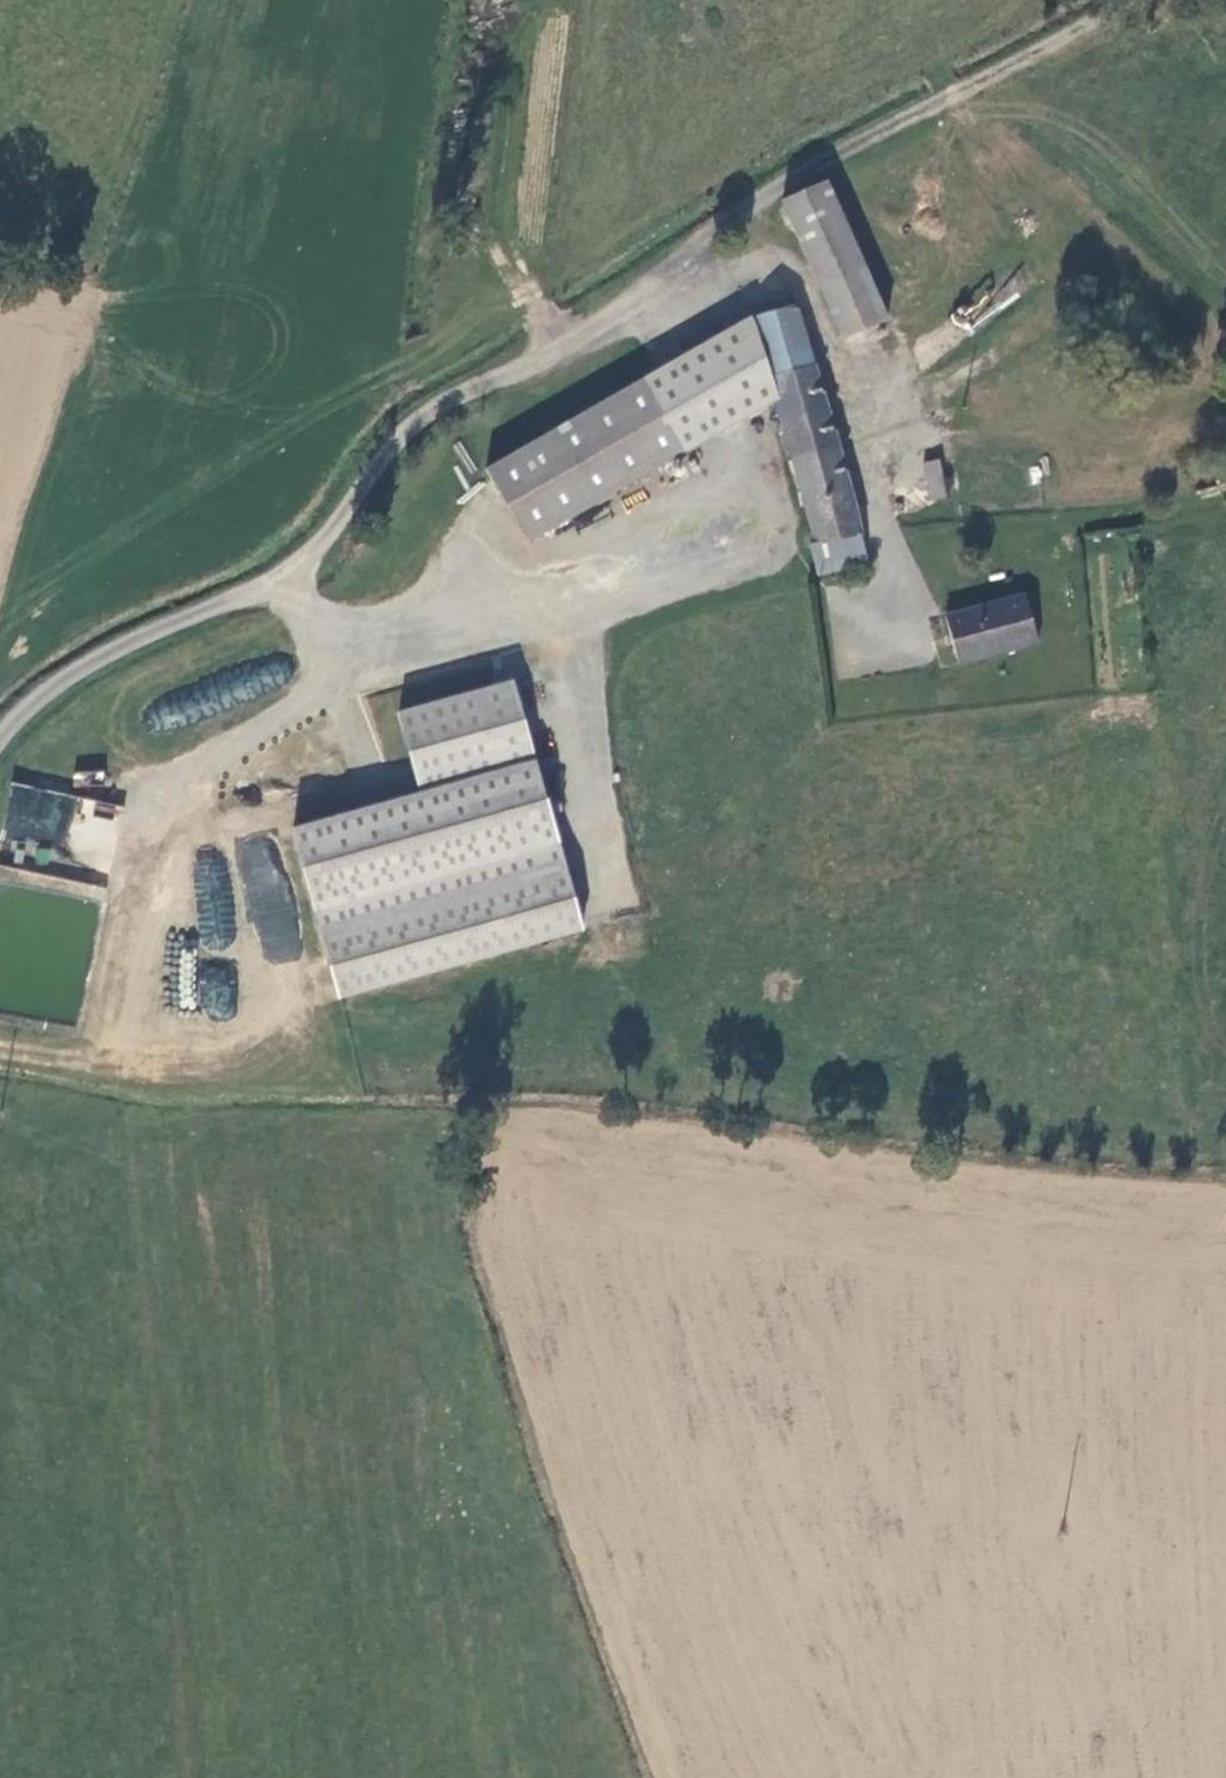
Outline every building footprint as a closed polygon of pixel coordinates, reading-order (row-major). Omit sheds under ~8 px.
[(891,311),(829,176),(786,197),(847,331),(891,311)] [(813,352),(797,293),(755,304),(757,310),(770,363),(813,352)] [(757,310),(488,456),(528,530),(779,395),(770,363),(757,310)] [(813,352),(770,363),(779,395),(805,490),(802,491),(813,527),(809,529),(817,559),(861,548),(853,519),(859,517),(813,352)] [(932,487),(946,483),(939,455),(926,459),(932,487)] [(948,491),(946,483),(932,487),(934,495),(948,491)] [(950,608),(959,656),(1042,639),(1031,590),(950,608)] [(300,828),(348,996),(590,927),(522,688),(407,721),(427,791),(300,828)] [(12,782),(1,832),(62,845),(73,794),(12,782)] [(263,965),(299,957),(272,835),(236,843),(263,965)]
